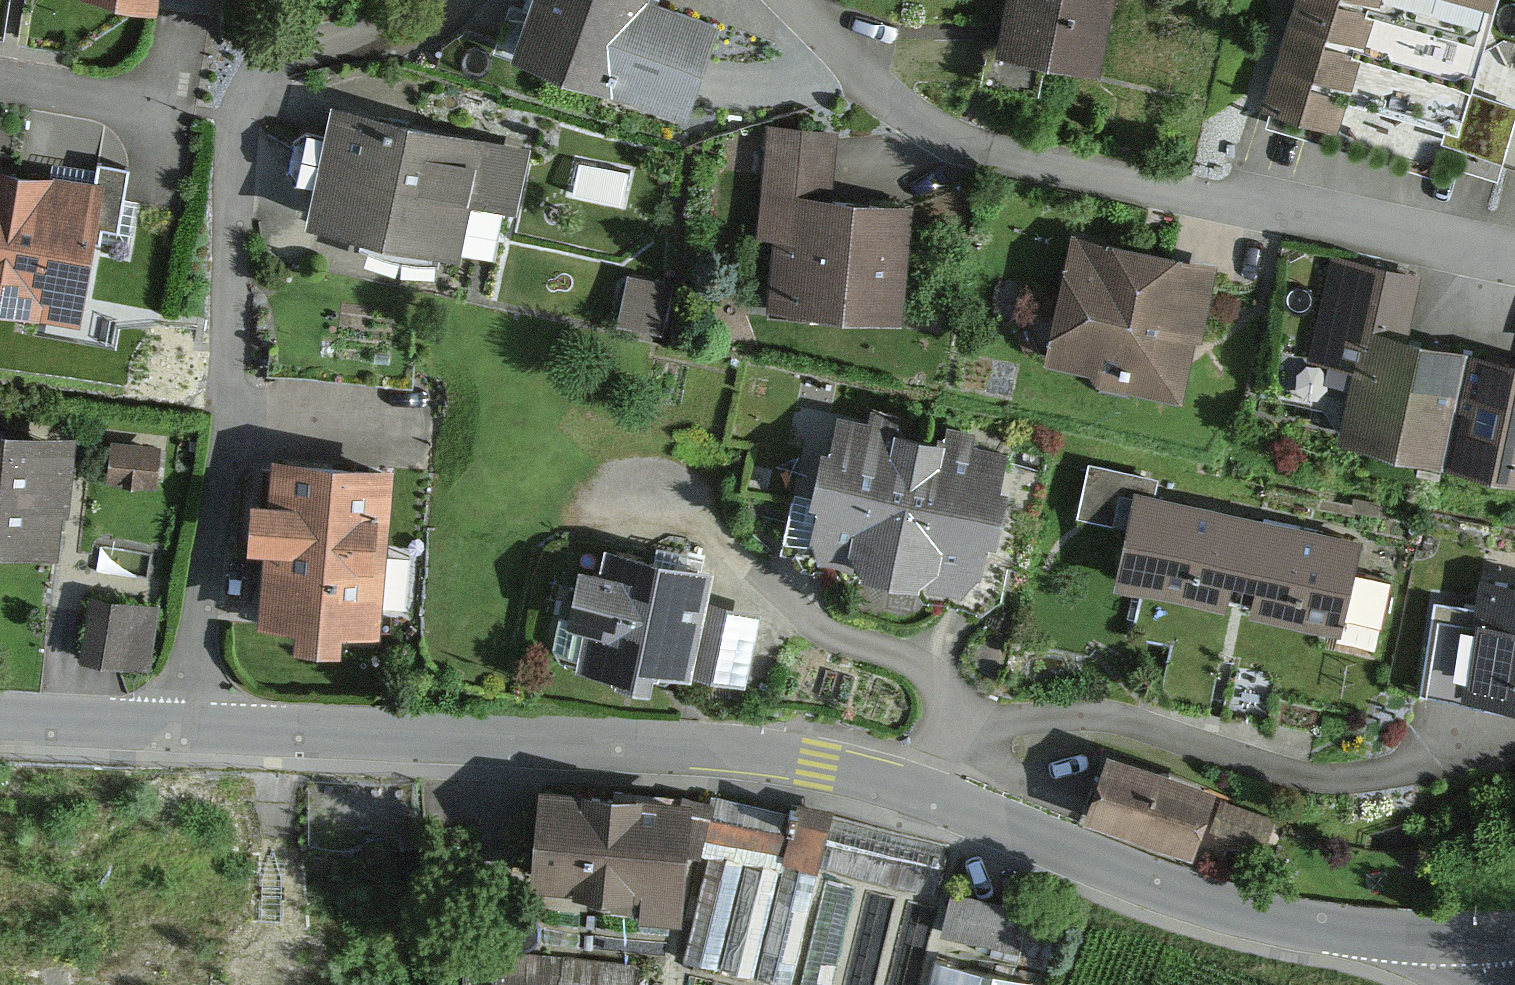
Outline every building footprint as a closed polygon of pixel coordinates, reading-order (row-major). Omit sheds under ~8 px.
[(642,0),(508,0),(485,60),(667,131),(708,26),(642,0)] [(1002,39),(1096,56),(1107,0),(1010,0),(1002,39)] [(1247,109),(1434,161),(1480,0),(1277,0),(1247,109)] [(511,140),(339,109),(320,214),(493,245),(511,140)] [(830,146),(754,138),(735,310),(886,326),(899,206),(825,198),(830,146)] [(14,168),(0,166),(0,246),(14,168)] [(94,182),(14,168),(0,246),(0,285),(74,298),(94,182)] [(1214,257),(1073,226),(1046,350),(1099,361),(1097,369),(1185,388),(1214,257)] [(1447,446),(1468,346),(1402,333),(1408,306),(1331,290),(1319,350),(1363,359),(1349,426),(1447,446)] [(1447,446),(1514,460),(1514,356),(1468,346),(1447,446)] [(919,432),(832,414),(805,541),(892,559),(919,432)] [(0,428),(0,537),(48,543),(61,435),(0,428)] [(1006,451),(919,432),(892,559),(979,578),(1006,451)] [(395,456),(272,446),(258,607),(380,618),(395,456)] [(1245,514),(1140,492),(1123,571),(1229,593),(1245,514)] [(1351,536),(1245,514),(1229,593),(1335,614),(1351,536)] [(601,559),(582,554),(560,649),(652,670),(654,658),(744,679),(761,605),(705,593),(712,562),(606,538),(601,559)] [(1460,577),(1439,691),(1514,705),(1514,588),(1460,577)] [(95,595),(87,650),(142,657),(149,602),(95,595)] [(1212,784),(1108,749),(1089,805),(1192,841),(1212,784)] [(687,795),(542,782),(534,872),(643,881),(641,904),(677,907),(687,795)] [(796,817),(716,797),(707,833),(784,853),(783,859),(815,868),(816,863),(934,893),(946,848),(825,817),(827,807),(800,801),(796,817)] [(939,950),(929,984),(1044,984),(1045,980),(939,950)]
